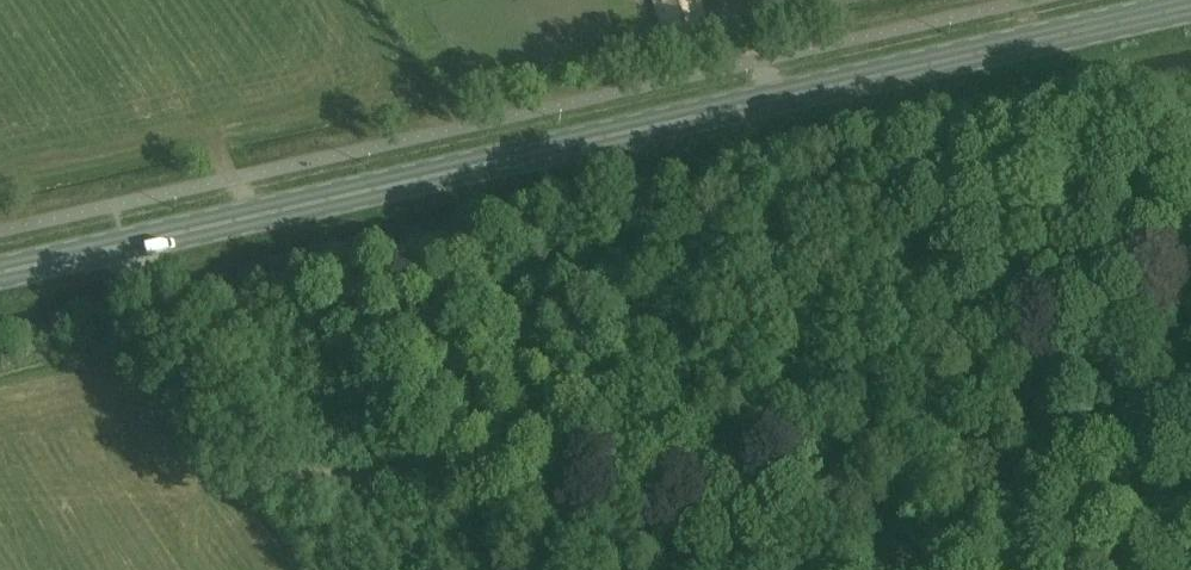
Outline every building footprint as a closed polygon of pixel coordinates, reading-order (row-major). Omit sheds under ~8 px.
[(699,0),(653,0),(667,47),(709,35),(699,0)]
